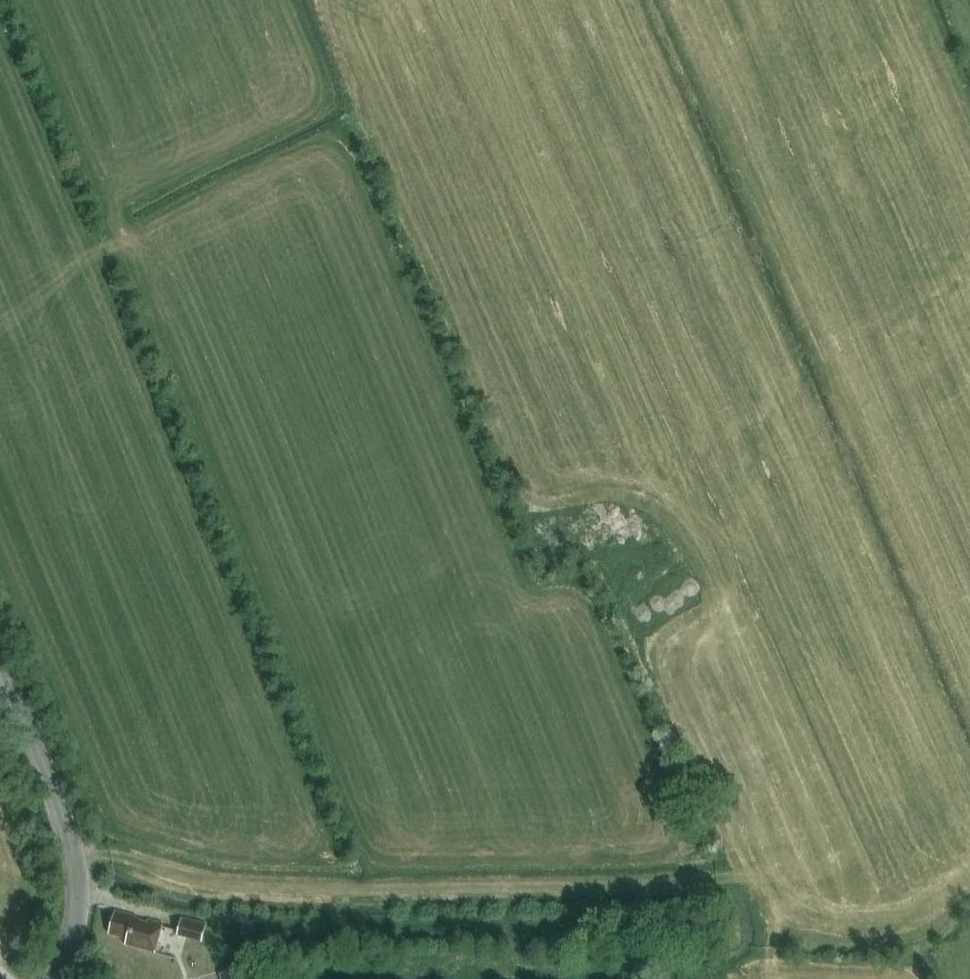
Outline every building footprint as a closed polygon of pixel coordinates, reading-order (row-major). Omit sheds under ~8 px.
[(125,945),(155,953),(163,924),(115,911),(109,934),(127,939),(125,945)] [(207,924),(182,917),(178,933),(203,940),(207,924)]
